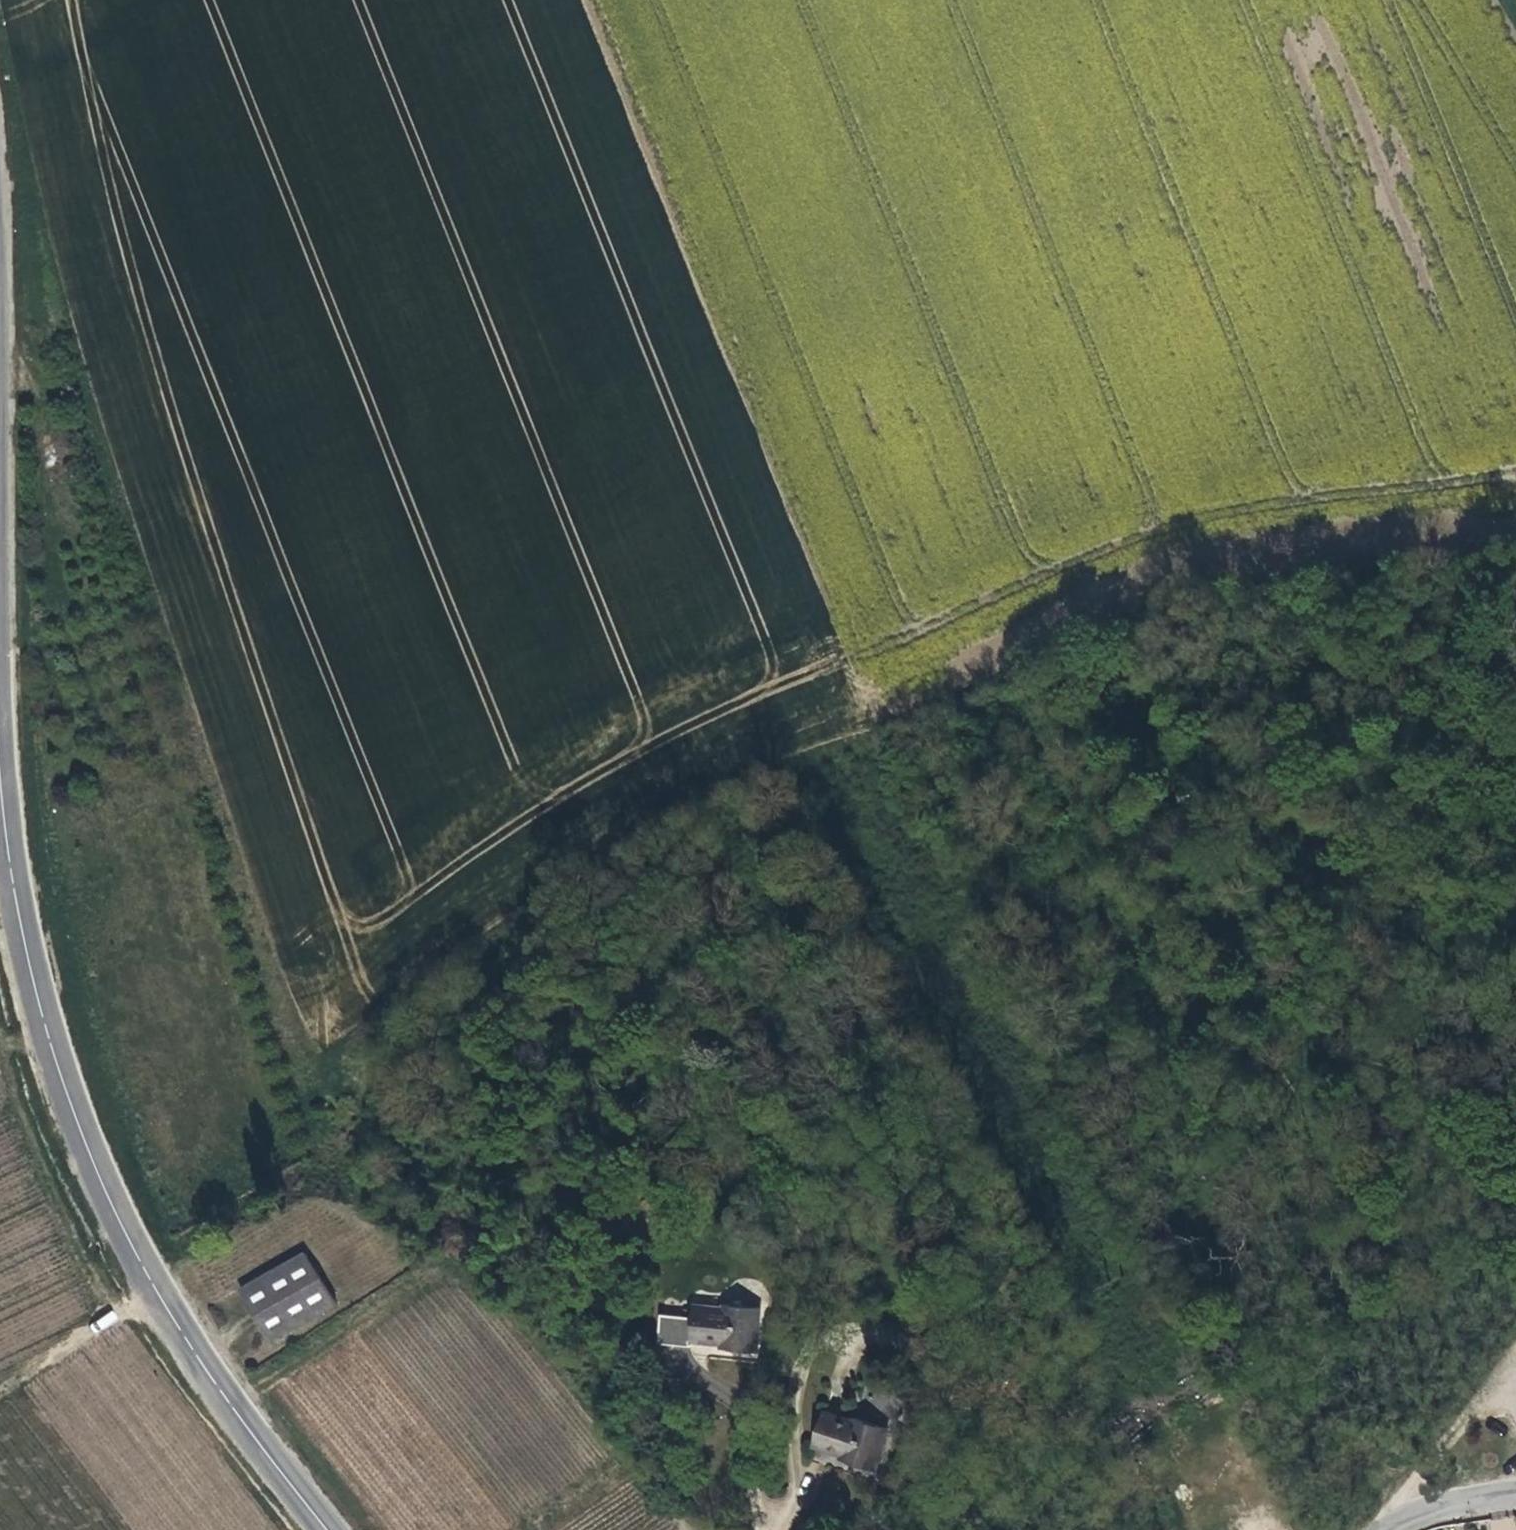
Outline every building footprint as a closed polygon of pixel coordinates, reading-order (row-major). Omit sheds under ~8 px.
[(279,1342),(340,1300),(307,1250),(245,1292),(279,1342)] [(730,1341),(735,1342),(760,1344),(765,1298),(735,1294),(735,1303),(730,1302),(703,1298),(701,1309),(669,1306),(668,1335),(700,1339),(701,1330),(731,1334),(730,1341)] [(874,1475),(887,1430),(853,1420),(852,1424),(820,1415),(810,1448),(840,1458),(839,1463),(874,1475)]
